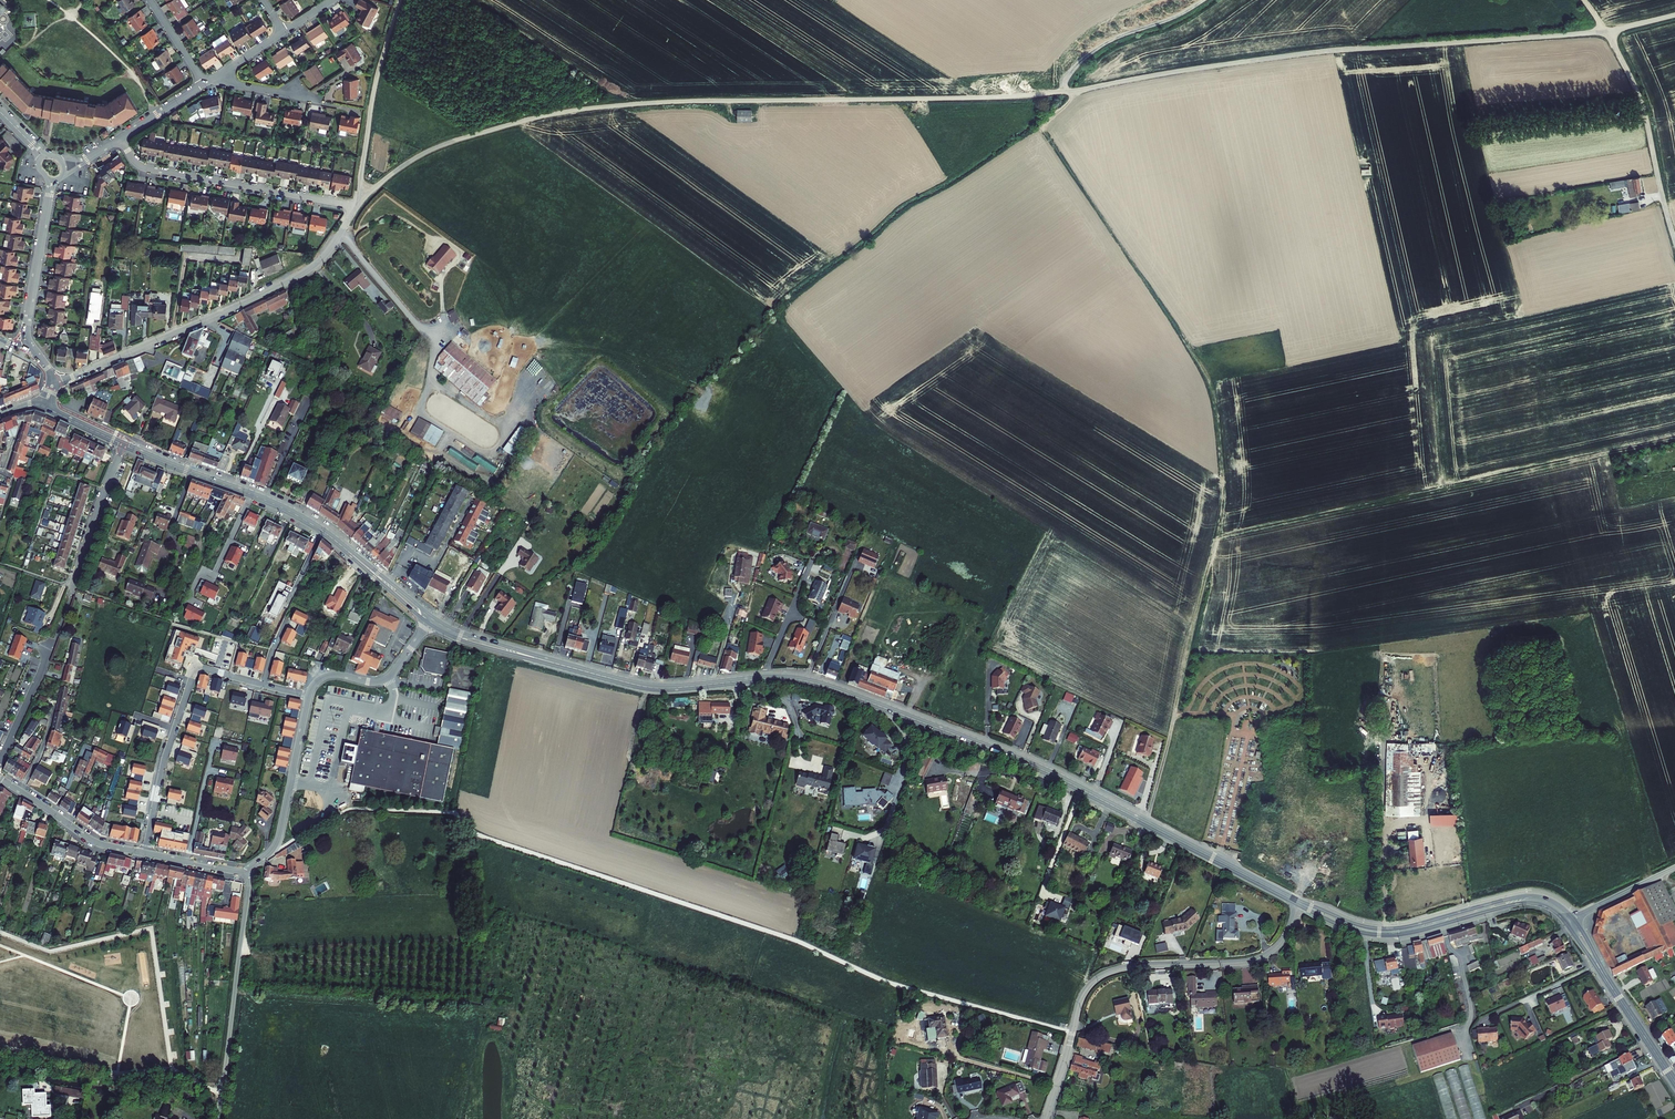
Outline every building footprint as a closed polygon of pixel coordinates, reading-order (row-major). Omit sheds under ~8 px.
[(118,2),(125,12),(135,5),(132,0),(120,0),(118,2)] [(166,4),(169,8),(170,7),(175,15),(174,15),(178,21),(187,15),(184,10),(185,9),(185,8),(180,0),(172,0),(166,4)] [(280,5),(282,9),(283,8),(290,17),(299,11),(292,0),(287,0),(280,5)] [(363,0),(359,0),(356,6),(363,10),(361,13),(360,14),(357,20),(368,26),(372,20),(374,17),(374,16),(378,8),(363,0)] [(144,16),(140,10),(129,17),(138,31),(147,25),(142,17),(144,16)] [(336,16),(329,21),(336,32),(350,23),(348,20),(343,13),(342,10),(335,15),(336,16)] [(189,38),(206,28),(203,22),(201,22),(196,25),(193,19),(182,25),(187,33),(186,33),(189,38)] [(253,35),(254,37),(260,33),(260,32),(262,31),(263,31),(268,28),(262,19),(260,19),(252,24),(251,23),(247,26),(253,35)] [(328,36),(321,24),(317,26),(317,27),(307,34),(314,45),(328,36)] [(244,26),(230,35),(239,47),(244,44),(243,41),(245,40),(246,41),(252,37),(251,37),(245,27),(244,26)] [(253,35),(247,26),(245,27),(251,37),(253,35)] [(157,35),(152,28),(143,34),(142,38),(149,49),(160,42),(156,35),(157,35)] [(231,52),(235,50),(225,35),(214,42),(213,44),(219,53),(221,56),(221,57),(230,51),(231,52)] [(310,45),(303,35),(299,38),(300,39),(291,45),(297,54),(310,45)] [(353,45),(352,43),(336,54),(340,60),(346,56),(348,59),(347,59),(351,65),(352,64),(355,62),(361,58),(356,50),(357,49),(354,45),(353,45)] [(294,59),(286,47),(282,49),(283,50),(272,56),(280,68),(294,59)] [(167,55),(169,54),(166,49),(166,50),(160,53),(154,57),(156,59),(153,61),(152,61),(151,63),(152,63),(156,69),(158,69),(161,67),(161,68),(172,61),(167,55)] [(216,63),(220,60),(212,49),(199,58),(206,68),(215,62),(216,63)] [(273,70),(266,59),(260,64),(258,66),(257,66),(252,68),(259,78),(260,78),(269,72),(269,73),(273,70)] [(1,89),(2,88),(10,95),(9,96),(18,104),(19,104),(25,110),(23,112),(27,115),(29,116),(31,115),(32,112),(49,115),(49,114),(52,114),(52,118),(60,119),(61,117),(77,120),(77,122),(85,124),(86,120),(89,121),(88,122),(94,123),(94,121),(107,124),(110,128),(120,121),(121,122),(132,114),(134,103),(126,92),(105,105),(97,104),(97,105),(88,104),(89,102),(55,96),(55,98),(34,95),(18,78),(20,77),(11,67),(9,69),(3,63),(0,83),(0,88),(1,89)] [(315,64),(304,71),(306,75),(306,74),(313,85),(324,78),(315,64)] [(179,69),(177,65),(166,73),(168,77),(170,77),(173,82),(175,82),(184,77),(181,72),(180,72),(179,70),(179,69)] [(358,85),(358,79),(344,80),(344,87),(345,87),(345,90),(345,91),(345,97),(356,96),(357,95),(357,86),(358,85)] [(205,113),(213,111),(221,110),(219,101),(219,98),(218,96),(211,98),(211,99),(202,101),(202,100),(199,100),(200,101),(197,102),(199,108),(200,108),(199,110),(202,117),(206,116),(205,113)] [(251,115),(253,101),(243,99),(243,97),(235,96),(234,98),(233,104),(232,110),(244,112),(243,114),(251,115)] [(273,125),(275,114),(265,112),(267,104),(257,102),(256,110),(257,111),(255,121),(273,125)] [(300,124),(302,111),(294,109),(294,111),(286,110),(283,121),(300,124)] [(752,110),(737,111),(737,123),(752,122),(752,110)] [(328,130),(331,117),(317,115),(318,113),(312,112),(310,126),(328,130)] [(358,123),(359,117),(351,116),(351,118),(347,118),(348,116),(341,115),(339,129),(357,132),(357,128),(358,123)] [(148,152),(148,154),(152,155),(155,140),(156,132),(151,131),(149,139),(144,138),(141,151),(148,152)] [(155,140),(152,155),(156,156),(157,153),(164,155),(166,143),(166,142),(155,140)] [(2,161),(0,168),(9,170),(10,163),(13,164),(14,159),(13,159),(13,158),(8,153),(7,151),(10,147),(4,141),(0,145),(0,144),(0,160),(2,161)] [(166,143),(164,155),(163,156),(170,157),(170,159),(174,160),(177,145),(166,143)] [(179,159),(186,160),(188,147),(177,145),(174,160),(178,161),(179,159)] [(188,147),(186,160),(193,161),(192,163),(196,164),(199,149),(188,147)] [(208,164),(208,162),(210,151),(199,149),(196,164),(201,165),(201,162),(208,164)] [(210,149),(210,151),(208,162),(215,163),(215,165),(219,166),(222,151),(210,149)] [(230,165),(232,155),(233,153),(222,151),(219,166),(223,166),(224,164),(230,165)] [(109,163),(113,168),(111,169),(113,172),(125,164),(118,154),(113,159),(113,160),(109,163)] [(236,171),(241,172),(243,157),(232,155),(230,168),(237,169),(236,171)] [(243,157),(241,172),(245,173),(245,171),(252,172),(254,159),(243,157)] [(259,175),(263,176),(265,161),(254,159),(252,172),(259,173),(259,175)] [(265,161),(263,176),(267,177),(267,175),(274,176),(275,174),(277,163),(265,161)] [(281,177),(285,178),(288,163),(277,161),(277,163),(275,174),(282,175),(281,177)] [(107,181),(112,177),(114,177),(115,174),(113,172),(111,169),(113,168),(109,163),(105,165),(104,164),(98,167),(101,173),(107,181)] [(288,163),(285,178),(290,179),(290,176),(297,178),(299,167),(299,165),(288,163)] [(303,183),(307,184),(310,169),(299,167),(297,178),(296,180),(303,181),(303,183)] [(310,169),(307,184),(311,185),(312,182),(319,184),(321,171),(310,169)] [(325,187),(329,188),(332,173),(321,171),(319,184),(325,185),(325,187)] [(108,183),(107,181),(101,173),(97,176),(99,179),(99,182),(97,181),(94,194),(103,196),(109,193),(104,185),(108,183)] [(350,176),(334,173),(331,188),(339,190),(339,187),(340,187),(342,187),(342,188),(348,189),(350,176)] [(1640,177),(1611,183),(1612,189),(1628,186),(1630,197),(1637,196),(1636,191),(1642,190),(1640,177)] [(143,198),(145,184),(138,183),(137,184),(134,183),(128,182),(126,192),(127,194),(136,196),(137,197),(143,198)] [(156,186),(148,185),(145,199),(162,202),(164,188),(158,187),(158,189),(155,188),(156,186)] [(13,198),(28,201),(29,197),(29,195),(33,196),(35,189),(19,186),(17,193),(15,192),(13,198)] [(183,209),(187,192),(179,190),(179,191),(176,191),(176,190),(171,189),(168,207),(183,209)] [(199,208),(207,210),(209,196),(202,194),(201,196),(193,194),(191,208),(199,209),(199,208)] [(67,204),(67,208),(81,211),(82,205),(80,204),(81,197),(65,195),(63,202),(68,202),(67,204)] [(227,214),(230,199),(222,198),(222,199),(219,198),(219,197),(214,196),(212,208),(213,210),(221,211),(222,213),(227,214)] [(229,219),(236,220),(238,219),(245,220),(248,207),(241,206),(241,207),(238,206),(239,202),(232,200),(229,219)] [(1641,200),(1629,203),(1631,210),(1643,207),(1641,200)] [(27,208),(28,204),(13,201),(12,208),(15,208),(14,215),(30,217),(31,211),(27,210),(27,208)] [(263,222),(265,223),(268,209),(260,208),(260,209),(252,208),(250,220),(258,221),(257,222),(263,223),(263,222)] [(289,224),(291,211),(284,209),(284,211),(275,209),(273,221),(281,223),(281,224),(287,225),(287,224),(289,224)] [(81,214),(66,211),(65,215),(65,217),(61,216),(60,223),(76,226),(77,219),(80,220),(81,214)] [(291,225),(306,228),(308,216),(301,214),(301,212),(293,211),(291,225)] [(319,216),(312,214),(309,228),(311,228),(311,229),(317,230),(317,229),(325,231),(326,225),(327,220),(327,218),(319,217),(319,216)] [(20,223),(21,219),(6,217),(5,223),(8,223),(7,230),(23,233),(24,226),(20,225),(20,223)] [(82,231),(68,228),(67,232),(67,234),(62,233),(61,240),(77,243),(78,236),(81,237),(82,231)] [(21,240),(22,236),(7,233),(6,239),(5,240),(4,246),(24,249),(25,242),(21,242),(21,240)] [(75,246),(61,243),(60,247),(59,249),(55,248),(54,255),(70,258),(71,251),(74,252),(75,246)] [(425,259),(422,264),(433,274),(447,258),(448,259),(452,255),(441,245),(438,249),(436,248),(427,260),(425,259)] [(15,251),(0,249),(0,250),(0,255),(2,255),(1,262),(17,265),(18,258),(14,257),(14,255),(15,251)] [(283,267),(278,254),(260,261),(259,257),(255,259),(258,267),(262,265),(266,274),(283,267)] [(77,263),(62,260),(61,264),(61,266),(57,265),(56,272),(72,275),(73,268),(76,269),(77,263)] [(16,268),(2,266),(1,272),(0,272),(0,278),(18,282),(20,275),(15,274),(16,272),(16,268)] [(355,269),(341,280),(348,289),(355,284),(360,289),(367,283),(355,269)] [(247,285),(249,273),(240,271),(239,276),(238,284),(247,285)] [(229,288),(237,290),(238,284),(239,276),(231,274),(230,279),(229,288)] [(70,278),(55,275),(54,279),(54,281),(50,280),(48,287),(65,290),(66,283),(69,284),(70,278)] [(219,292),(228,294),(229,288),(230,279),(221,277),(221,283),(219,292)] [(219,292),(221,283),(212,282),(211,287),(210,296),(218,298),(219,292)] [(11,298),(12,294),(12,292),(17,293),(18,286),(2,283),(1,290),(0,290),(0,296),(11,298)] [(210,296),(211,287),(202,286),(202,290),(200,301),(209,302),(210,296)] [(93,288),(88,321),(93,322),(94,317),(99,318),(102,293),(100,293),(101,289),(93,288)] [(202,290),(193,289),(193,293),(192,293),(190,305),(199,306),(200,301),(202,290)] [(50,301),(50,305),(65,307),(66,301),(63,301),(64,294),(48,291),(47,298),(51,299),(50,301)] [(190,305),(192,293),(183,291),(181,309),(190,310),(190,305)] [(286,300),(282,293),(233,317),(237,324),(241,323),(251,338),(257,334),(249,319),(265,310),(268,314),(279,307),(278,304),(286,300)] [(142,316),(149,316),(150,294),(146,294),(145,305),(133,304),(132,323),(140,324),(141,323),(142,316)] [(128,309),(129,296),(122,295),(122,304),(111,304),(111,312),(110,312),(109,327),(122,327),(123,313),(122,313),(122,309),(128,309)] [(4,313),(5,309),(5,307),(9,308),(11,301),(0,299),(0,312),(4,313)] [(379,300),(374,304),(382,313),(391,305),(387,301),(383,304),(379,300)] [(155,302),(150,302),(149,316),(154,316),(154,317),(166,317),(167,305),(162,305),(155,304),(155,302)] [(52,317),(51,322),(66,324),(67,318),(64,318),(65,311),(49,308),(48,315),(52,316),(52,317)] [(456,309),(448,313),(452,322),(460,318),(456,309)] [(12,329),(13,324),(11,324),(11,322),(12,318),(0,316),(0,326),(12,329)] [(38,333),(56,336),(57,333),(54,333),(55,326),(42,323),(42,327),(41,329),(39,329),(38,333)] [(91,349),(99,350),(100,344),(102,328),(98,327),(98,329),(94,328),(93,335),(91,349)] [(292,330),(285,333),(289,340),(295,337),(292,330)] [(179,355),(180,358),(190,361),(196,345),(202,346),(206,336),(200,335),(200,332),(188,338),(187,341),(184,342),(183,344),(184,346),(183,352),(180,352),(179,355)] [(222,362),(219,370),(236,376),(250,343),(234,334),(232,340),(230,339),(226,346),(228,347),(225,355),(223,354),(219,361),(222,362)] [(106,356),(118,351),(113,340),(103,345),(100,344),(99,351),(104,352),(106,356)] [(496,381),(451,342),(438,357),(458,376),(453,385),(481,409),(491,398),(485,394),(496,381)] [(77,358),(78,349),(68,348),(68,346),(59,345),(57,358),(66,359),(67,356),(77,358)] [(78,359),(83,360),(87,363),(89,349),(84,350),(84,351),(78,350),(79,349),(78,349),(77,358),(77,360),(78,360),(78,359)] [(363,353),(354,373),(365,377),(374,359),(363,353)] [(133,360),(125,363),(130,376),(136,374),(138,374),(146,371),(140,357),(133,360)] [(458,376),(438,357),(438,358),(434,368),(453,385),(458,376)] [(159,374),(182,383),(185,375),(180,373),(181,369),(164,362),(159,374)] [(279,365),(272,362),(265,376),(271,379),(272,377),(277,379),(284,364),(280,362),(279,365)] [(128,382),(131,381),(130,376),(125,363),(118,366),(123,379),(122,379),(126,391),(128,391),(132,389),(131,385),(129,386),(128,382)] [(40,372),(31,365),(28,374),(26,381),(26,382),(26,384),(31,395),(39,392),(36,385),(39,372),(40,372)] [(123,379),(118,366),(112,369),(107,371),(107,379),(108,380),(115,376),(119,386),(109,389),(109,392),(126,391),(122,379),(123,379)] [(94,384),(107,379),(107,371),(88,379),(93,394),(98,393),(94,384)] [(182,383),(179,389),(194,395),(198,396),(208,401),(212,392),(189,383),(191,378),(185,375),(182,383)] [(93,394),(88,379),(82,382),(85,388),(87,395),(93,394)] [(539,391),(544,384),(540,380),(534,388),(539,391)] [(85,388),(82,382),(70,387),(73,397),(87,395),(85,388)] [(281,382),(272,397),(277,398),(284,384),(281,382)] [(31,395),(26,384),(22,383),(23,390),(9,396),(11,404),(31,395)] [(4,407),(11,404),(9,396),(9,392),(7,387),(0,389),(1,393),(4,407)] [(107,393),(108,392),(98,393),(93,394),(87,395),(87,398),(95,397),(87,416),(103,423),(106,411),(112,395),(107,393)] [(196,401),(206,405),(208,401),(198,396),(196,399),(196,401)] [(127,399),(122,402),(126,407),(124,410),(134,421),(137,418),(136,414),(144,407),(135,399),(130,402),(127,399)] [(155,400),(148,415),(157,419),(159,414),(165,417),(162,421),(171,424),(178,409),(155,400)] [(277,405),(268,421),(280,427),(287,414),(292,416),(298,404),(290,401),(286,409),(277,405)] [(403,414),(386,405),(379,416),(394,424),(396,424),(398,423),(403,414)] [(106,411),(103,423),(108,425),(112,413),(106,411)] [(31,423),(35,412),(25,414),(24,422),(24,423),(23,426),(29,428),(31,423)] [(37,431),(40,432),(43,425),(47,417),(35,412),(31,423),(36,425),(39,426),(37,431)] [(9,419),(13,430),(18,428),(17,426),(14,417),(9,419)] [(43,425),(52,429),(55,420),(47,417),(43,425)] [(423,440),(431,425),(419,418),(410,434),(422,441),(423,440)] [(6,438),(10,438),(9,435),(15,434),(14,433),(13,430),(9,419),(2,422),(4,429),(6,433),(5,433),(5,436),(6,438)] [(55,434),(60,423),(55,420),(52,429),(43,425),(40,432),(39,435),(38,441),(37,444),(41,446),(38,452),(48,457),(51,451),(42,446),(47,435),(53,437),(55,434)] [(199,422),(195,421),(191,430),(196,432),(199,422)] [(70,427),(60,423),(55,434),(56,435),(62,438),(60,441),(58,450),(62,451),(66,438),(66,437),(70,427)] [(236,423),(226,446),(243,453),(246,443),(244,441),(246,436),(236,432),(240,423),(236,423)] [(431,425),(423,440),(435,447),(443,432),(431,425)] [(28,432),(39,435),(40,432),(37,431),(34,430),(29,428),(23,426),(20,435),(26,437),(28,432)] [(515,445),(526,431),(520,427),(509,441),(515,445)] [(520,449),(531,434),(526,431),(515,445),(520,449)] [(73,440),(66,437),(66,438),(62,451),(61,453),(67,456),(68,453),(75,456),(75,455),(82,440),(78,438),(79,435),(76,433),(73,440)] [(17,444),(33,450),(34,447),(28,445),(31,438),(26,437),(20,435),(17,444)] [(177,437),(173,436),(167,453),(180,459),(184,448),(180,447),(182,443),(176,440),(177,437)] [(206,449),(193,444),(186,461),(222,473),(227,457),(225,456),(226,453),(223,452),(221,455),(214,452),(214,450),(210,449),(213,440),(210,439),(206,449)] [(83,459),(90,444),(82,440),(75,455),(83,459)] [(24,457),(27,451),(32,453),(33,450),(17,444),(14,454),(24,457)] [(90,444),(83,459),(84,459),(90,462),(91,462),(93,457),(98,447),(90,444)] [(93,457),(101,461),(106,451),(98,447),(93,457)] [(243,467),(239,478),(263,487),(275,452),(259,447),(255,458),(250,456),(246,468),(243,467)] [(14,454),(7,471),(13,475),(15,469),(16,470),(16,467),(19,460),(27,463),(28,459),(24,457),(14,454)] [(137,462),(125,490),(130,493),(133,486),(136,487),(138,485),(157,494),(154,501),(156,502),(161,488),(158,486),(163,474),(157,471),(154,476),(140,471),(142,465),(137,462)] [(429,466),(424,462),(420,469),(426,472),(429,466)] [(291,467),(285,479),(299,486),(305,475),(291,467)] [(429,467),(426,474),(432,477),(436,470),(429,467)] [(19,501),(25,482),(26,482),(29,474),(23,472),(16,470),(15,469),(13,475),(13,477),(14,478),(18,479),(13,499),(19,501)] [(186,495),(194,497),(199,484),(191,482),(186,495)] [(274,482),(270,490),(276,493),(279,488),(276,486),(277,483),(274,482)] [(199,484),(194,497),(201,500),(205,487),(199,484)] [(90,489),(80,485),(77,494),(87,497),(90,489)] [(1,486),(0,489),(0,498),(5,500),(6,497),(3,496),(3,493),(7,494),(8,488),(1,486)] [(201,500),(208,502),(212,489),(205,487),(201,500)] [(467,493),(456,487),(452,495),(464,500),(467,493)] [(207,504),(214,506),(216,501),(218,501),(222,492),(212,489),(208,502),(207,504)] [(331,490),(328,496),(319,514),(333,524),(336,516),(331,513),(332,510),(333,511),(335,510),(340,501),(339,500),(338,499),(340,494),(331,490)] [(218,501),(222,502),(226,494),(222,492),(218,501)] [(77,494),(75,502),(85,505),(87,497),(77,494)] [(215,516),(223,520),(226,514),(234,497),(226,494),(222,502),(215,516)] [(322,501),(312,496),(306,506),(319,514),(328,496),(325,495),(322,501)] [(464,500),(452,495),(449,502),(460,508),(464,500)] [(226,514),(232,516),(234,511),(236,506),(241,508),(243,505),(245,501),(234,497),(226,514)] [(485,504),(476,500),(471,510),(487,519),(490,514),(482,510),(485,504)] [(75,502),(72,510),(82,514),(85,505),(75,502)] [(460,508),(449,502),(445,509),(456,515),(460,508)] [(340,518),(336,526),(342,531),(349,524),(351,520),(354,512),(350,508),(351,507),(346,505),(340,518)] [(452,522),(456,515),(445,509),(441,516),(452,522)] [(72,510),(69,519),(80,522),(82,514),(72,510)] [(471,510),(465,521),(474,525),(477,520),(484,524),(487,519),(471,510)] [(178,512),(174,523),(198,532),(201,525),(197,524),(199,520),(178,512)] [(248,529),(254,531),(260,518),(247,512),(242,523),(250,527),(248,529)] [(828,519),(815,514),(814,518),(826,522),(828,519)] [(122,521),(116,536),(128,541),(134,525),(133,525),(134,523),(136,518),(128,515),(125,522),(122,521)] [(163,518),(155,515),(152,524),(157,525),(155,529),(164,532),(170,517),(165,515),(163,518)] [(452,522),(441,516),(437,524),(448,529),(452,522)] [(80,522),(69,519),(67,527),(77,530),(80,522)] [(474,525),(465,521),(460,531),(476,540),(479,535),(471,531),(474,525)] [(267,542),(275,526),(267,522),(259,538),(266,541),(267,542)] [(372,527),(366,522),(360,529),(356,525),(353,528),(347,536),(357,544),(370,529),(372,527)] [(347,536),(353,528),(349,524),(342,531),(347,536)] [(448,529),(437,524),(433,531),(444,537),(448,529)] [(267,542),(271,544),(273,539),(274,538),(278,540),(282,530),(275,526),(267,542)] [(826,533),(808,526),(805,536),(822,543),(826,533)] [(67,527),(64,535),(74,538),(77,530),(67,527)] [(375,534),(370,529),(357,544),(363,549),(372,538),(375,534)] [(441,544),(444,537),(433,531),(430,538),(441,544)] [(460,531),(454,542),(463,546),(466,541),(473,545),(476,540),(460,531)] [(299,538),(290,533),(285,542),(291,545),(288,551),(292,553),(299,538)] [(363,549),(370,555),(379,544),(385,535),(382,533),(376,542),(372,538),(363,549)] [(74,538),(64,535),(61,543),(72,546),(74,538)] [(186,536),(182,548),(189,551),(194,539),(186,536)] [(292,553),(291,555),(297,557),(300,551),(304,553),(305,551),(310,553),(314,545),(299,538),(292,553)] [(441,544),(430,538),(426,545),(437,551),(441,544)] [(376,561),(391,543),(386,539),(381,545),(379,544),(370,555),(376,561)] [(145,570),(151,554),(155,555),(159,547),(143,541),(135,566),(145,570)] [(388,554),(396,544),(395,543),(392,541),(391,543),(376,561),(381,565),(390,556),(388,554)] [(328,558),(331,555),(333,552),(321,542),(311,563),(313,564),(316,565),(322,553),(328,558)] [(61,543),(59,551),(69,554),(72,546),(61,543)] [(399,547),(396,544),(388,554),(390,556),(381,565),(387,571),(399,547)] [(846,544),(843,551),(853,554),(855,547),(846,544)] [(242,552),(231,547),(224,562),(236,567),(242,552)] [(519,550),(515,556),(522,560),(518,568),(528,573),(531,566),(534,567),(537,561),(519,550)] [(861,562),(861,563),(873,568),(878,556),(863,550),(858,561),(861,562)] [(69,554),(59,551),(58,555),(56,559),(67,563),(69,554)] [(346,563),(333,552),(331,555),(336,560),(332,564),(336,568),(337,567),(341,570),(346,563)] [(737,555),(734,583),(737,583),(737,585),(748,587),(752,560),(747,559),(748,557),(737,555)] [(100,560),(95,571),(115,579),(123,559),(116,557),(113,565),(100,560)] [(56,559),(53,568),(64,571),(67,563),(56,559)] [(783,562),(775,566),(773,568),(773,570),(774,573),(776,573),(778,577),(777,581),(785,583),(786,581),(791,582),(792,574),(783,562)] [(756,573),(754,582),(758,583),(762,566),(760,565),(756,573)] [(408,579),(421,586),(420,589),(424,592),(428,586),(434,575),(428,572),(428,573),(415,566),(408,579)] [(478,568),(466,588),(476,594),(488,574),(478,568)] [(438,591),(444,594),(450,583),(449,583),(451,579),(443,575),(441,578),(434,575),(428,586),(435,589),(439,591),(438,591)] [(36,580),(30,595),(39,598),(45,583),(36,580)] [(287,584),(279,580),(267,604),(273,607),(270,613),(278,617),(288,593),(284,592),(287,584)] [(127,582),(123,593),(144,601),(145,600),(152,602),(155,592),(145,589),(144,593),(141,593),(142,587),(127,582)] [(219,589),(206,582),(200,594),(213,601),(219,589)] [(583,604),(588,584),(577,582),(573,602),(583,604)] [(809,595),(806,602),(818,608),(826,589),(813,584),(811,590),(813,592),(813,594),(809,595)] [(616,590),(604,585),(602,595),(608,597),(609,594),(614,596),(616,590)] [(329,596),(324,606),(329,608),(330,606),(338,610),(347,594),(338,589),(333,598),(329,596)] [(724,591),(723,599),(731,600),(732,592),(724,591)] [(499,594),(493,601),(500,606),(494,614),(503,620),(514,606),(499,594)] [(629,596),(626,595),(623,607),(626,608),(626,610),(634,612),(637,604),(634,604),(635,601),(628,599),(629,596)] [(768,601),(759,619),(771,624),(775,613),(778,614),(782,607),(768,601)] [(842,601),(836,615),(843,618),(845,616),(847,617),(847,619),(851,621),(851,619),(854,620),(858,611),(850,607),(850,604),(842,601)] [(531,608),(525,629),(540,631),(542,622),(551,624),(554,614),(543,611),(545,606),(534,604),(533,609),(531,608)] [(204,614),(188,606),(185,612),(187,612),(184,618),(198,625),(204,614)] [(337,614),(338,611),(338,610),(330,606),(329,608),(328,610),(336,614),(337,614)] [(30,613),(26,624),(39,629),(42,624),(39,622),(42,612),(30,607),(28,612),(30,613)] [(619,610),(613,629),(619,631),(625,611),(619,610)] [(308,616),(296,611),(292,620),(304,626),(308,616)] [(351,661),(359,665),(356,672),(366,675),(367,672),(366,671),(368,667),(369,667),(376,671),(381,660),(367,654),(373,642),(373,641),(376,642),(376,643),(385,647),(392,633),(393,633),(394,632),(399,621),(390,617),(390,618),(374,611),(370,620),(372,621),(370,626),(368,625),(351,661)] [(355,623),(357,624),(361,617),(351,612),(347,620),(350,621),(355,623)] [(580,622),(572,620),(563,650),(579,655),(580,652),(585,654),(588,643),(578,640),(580,631),(578,631),(580,622)] [(629,622),(625,639),(629,640),(629,645),(637,647),(638,645),(642,645),(646,629),(642,628),(640,632),(635,631),(637,624),(629,622)] [(701,628),(687,622),(684,630),(688,630),(687,633),(699,636),(701,628)] [(788,645),(785,652),(798,657),(804,643),(808,644),(815,626),(809,624),(802,636),(795,633),(790,646),(788,645)] [(247,639),(250,640),(256,628),(253,627),(247,639)] [(250,640),(253,642),(259,630),(256,628),(250,640)] [(296,632),(287,628),(282,641),(291,645),(296,632)] [(224,630),(221,636),(233,640),(235,636),(224,630)] [(260,630),(254,642),(258,644),(263,632),(260,630)] [(199,640),(175,632),(164,662),(180,667),(185,653),(194,655),(199,640)] [(16,634),(9,656),(21,660),(29,638),(16,634)] [(761,636),(749,634),(747,646),(748,647),(748,655),(758,656),(758,654),(761,653),(762,647),(759,646),(761,636)] [(349,637),(345,638),(339,635),(336,641),(331,639),(328,647),(338,652),(340,649),(342,651),(342,652),(348,655),(355,639),(349,637)] [(601,638),(597,653),(609,656),(612,645),(609,644),(606,639),(601,638)] [(70,654),(69,660),(67,666),(76,668),(77,664),(75,664),(79,646),(78,646),(79,643),(80,643),(81,641),(79,641),(79,640),(74,639),(72,645),(70,654)] [(827,671),(825,678),(836,682),(851,642),(845,639),(840,651),(843,652),(836,671),(834,671),(833,672),(827,671)] [(319,652),(323,654),(327,645),(324,643),(319,652)] [(643,651),(638,650),(634,669),(650,674),(654,661),(648,660),(650,648),(645,646),(643,651)] [(689,651),(673,647),(670,660),(677,662),(677,664),(685,667),(689,651)] [(729,647),(719,670),(727,673),(730,666),(732,667),(737,651),(729,647)] [(450,654),(425,649),(421,668),(425,674),(445,678),(450,654)] [(276,652),(273,662),(282,664),(284,654),(276,652)] [(243,655),(239,654),(236,666),(262,672),(265,661),(257,659),(256,662),(242,658),(243,655)] [(290,655),(288,664),(306,669),(308,661),(290,655)] [(702,659),(696,658),(695,665),(707,668),(708,666),(714,667),(715,662),(709,660),(709,658),(702,657),(702,659)] [(877,675),(889,680),(891,673),(894,665),(875,658),(872,666),(873,666),(879,668),(877,675)] [(282,664),(273,662),(270,675),(279,678),(283,664),(282,664)] [(67,666),(66,666),(62,682),(73,684),(76,668),(67,666)] [(879,668),(873,666),(871,673),(877,675),(879,668)] [(868,681),(869,677),(864,675),(864,674),(861,673),(862,672),(862,670),(859,669),(858,670),(857,672),(853,670),(847,684),(864,691),(867,683),(868,681)] [(308,673),(289,670),(287,679),(306,683),(308,673)] [(994,675),(992,677),(992,678),(993,679),(993,680),(992,681),(991,689),(996,690),(996,695),(1001,695),(1002,682),(1004,681),(1005,678),(1009,675),(1006,673),(1003,676),(998,671),(997,670),(993,674),(994,675)] [(877,675),(871,673),(869,677),(868,681),(867,683),(864,691),(884,698),(890,700),(892,697),(893,694),(894,692),(897,683),(889,680),(877,675)] [(899,676),(891,673),(889,680),(897,683),(900,684),(902,680),(898,679),(899,676)] [(209,678),(201,676),(198,688),(206,690),(204,694),(210,696),(211,692),(219,694),(218,698),(223,699),(225,691),(221,690),(223,681),(214,679),(212,686),(208,684),(209,678)] [(158,712),(154,710),(152,717),(162,721),(164,716),(171,718),(174,709),(169,707),(172,699),(168,698),(170,693),(177,695),(180,688),(172,686),(174,681),(166,678),(165,681),(169,683),(166,691),(161,690),(159,696),(163,697),(158,712)] [(1039,691),(1024,684),(1020,692),(1026,694),(1023,699),(1025,703),(1024,703),(1027,711),(1027,710),(1028,712),(1032,711),(1032,709),(1037,707),(1035,702),(1034,702),(1039,691)] [(57,705),(67,708),(69,697),(67,696),(68,689),(61,687),(57,705)] [(449,689),(437,747),(453,750),(459,751),(471,694),(449,689)] [(232,693),(230,703),(245,706),(247,696),(232,693)] [(1071,704),(1074,697),(1066,693),(1063,701),(1071,704)] [(38,701),(45,704),(46,700),(43,699),(43,697),(40,696),(38,701)] [(302,701),(290,698),(287,707),(292,708),(299,710),(300,710),(302,701)] [(260,703),(251,701),(248,715),(252,716),(252,718),(258,719),(259,716),(270,718),(273,703),(266,701),(265,706),(260,705),(260,703)] [(717,703),(698,703),(698,723),(710,723),(710,714),(729,714),(729,713),(730,710),(718,708),(717,703)] [(67,708),(57,705),(55,713),(65,715),(66,712),(67,708)] [(208,710),(195,705),(187,730),(200,734),(203,725),(199,724),(201,717),(205,718),(208,710)] [(832,718),(834,710),(833,709),(834,708),(825,705),(824,707),(820,706),(820,707),(819,707),(818,706),(815,705),(802,713),(806,720),(816,715),(822,716),(820,724),(829,726),(831,718),(832,718)] [(299,710),(292,708),(290,718),(297,720),(299,710)] [(765,711),(755,708),(749,734),(760,737),(761,732),(777,736),(776,738),(784,740),(788,725),(764,719),(765,711)] [(62,735),(62,734),(64,734),(65,731),(60,729),(61,721),(70,724),(71,719),(65,717),(66,716),(66,715),(65,715),(55,713),(51,732),(62,735)] [(1091,732),(1086,729),(1084,732),(1100,740),(1101,737),(1102,738),(1106,729),(1109,730),(1112,722),(1101,717),(1102,715),(1097,713),(1094,719),(1097,721),(1091,732)] [(293,739),(294,739),(298,720),(297,720),(290,718),(285,717),(281,736),(284,737),(293,739)] [(37,720),(34,719),(28,730),(20,740),(20,744),(23,746),(33,734),(42,720),(38,718),(37,720)] [(1003,734),(1013,739),(1018,730),(1019,730),(1022,724),(1011,718),(1003,734)] [(135,726),(121,721),(116,735),(126,738),(125,742),(130,743),(135,726)] [(160,727),(143,721),(142,726),(146,727),(143,736),(155,740),(160,727)] [(1042,740),(1053,744),(1060,726),(1050,722),(1048,727),(1043,725),(1039,734),(1044,736),(1042,740)] [(875,732),(869,727),(866,731),(867,731),(863,736),(867,740),(867,743),(872,747),(873,745),(877,748),(878,748),(883,752),(886,749),(887,750),(891,745),(882,737),(882,735),(879,736),(878,734),(876,734),(874,732),(875,732)] [(350,785),(349,792),(363,795),(364,788),(442,804),(453,750),(437,747),(379,734),(361,731),(358,748),(354,766),(350,785)] [(62,735),(51,732),(47,744),(53,746),(57,748),(58,748),(58,746),(60,746),(61,743),(59,742),(62,735)] [(198,740),(186,735),(177,762),(189,766),(193,757),(196,758),(198,753),(194,752),(198,740)] [(1136,754),(1149,758),(1151,751),(1149,751),(1153,740),(1141,736),(1136,754)] [(293,739),(284,737),(281,747),(291,749),(293,739)] [(33,755),(41,742),(32,738),(23,749),(24,750),(28,752),(32,754),(33,755)] [(16,745),(14,751),(21,755),(24,750),(23,749),(16,745)] [(354,766),(358,748),(344,745),(340,763),(354,766)] [(240,750),(224,746),(221,759),(237,763),(240,750)] [(287,768),(288,768),(292,749),(291,749),(281,747),(278,746),(274,765),(280,766),(287,768)] [(1079,757),(1083,748),(1079,746),(1074,755),(1079,757)] [(925,753),(932,757),(940,757),(940,752),(935,751),(928,747),(925,753)] [(92,756),(90,760),(88,764),(84,776),(87,777),(96,758),(97,758),(100,751),(95,748),(92,755),(92,756)] [(1093,767),(1099,754),(1091,750),(1090,752),(1083,748),(1079,757),(1077,759),(1087,764),(1093,767)] [(1426,748),(1388,749),(1390,816),(1422,816),(1422,766),(1415,766),(1414,758),(1426,758),(1426,748)] [(51,759),(53,760),(53,761),(62,765),(67,753),(63,752),(62,755),(54,751),(51,759)] [(97,758),(96,761),(111,768),(115,757),(108,755),(100,751),(97,758)] [(923,774),(932,757),(925,753),(916,770),(923,774)] [(13,762),(9,759),(3,770),(9,774),(18,759),(16,758),(13,762)] [(81,761),(75,776),(81,778),(87,764),(88,764),(90,760),(86,758),(84,762),(81,761)] [(18,759),(9,774),(15,778),(24,763),(18,759)] [(21,781),(30,766),(24,763),(15,778),(21,781)] [(1060,766),(1075,774),(1077,770),(1062,763),(1060,766)] [(147,766),(134,764),(132,773),(135,773),(143,775),(145,775),(147,766)] [(38,766),(30,779),(34,781),(36,778),(42,782),(42,783),(46,785),(52,774),(38,766)] [(287,768),(280,766),(279,773),(286,774),(287,768)] [(807,776),(798,773),(798,774),(796,781),(796,784),(797,785),(797,786),(804,788),(805,787),(805,786),(819,790),(818,792),(826,794),(827,792),(830,781),(833,769),(825,767),(822,779),(807,775),(807,776)] [(1120,790),(1133,796),(1141,779),(1139,778),(1142,772),(1131,767),(1120,790)] [(888,787),(892,775),(885,772),(880,784),(888,787)] [(135,773),(134,780),(142,781),(143,775),(135,773)] [(215,778),(212,792),(221,794),(221,793),(230,795),(233,781),(224,779),(224,780),(215,778)] [(927,793),(946,790),(945,778),(925,781),(927,793)] [(134,780),(131,779),(129,788),(142,791),(144,782),(142,781),(134,780)] [(142,791),(129,788),(127,798),(130,799),(138,801),(139,801),(142,791)] [(5,797),(9,799),(10,795),(0,789),(0,814),(1,813),(5,797)] [(63,794),(60,792),(58,796),(56,794),(57,792),(53,789),(46,798),(56,805),(61,798),(63,794)] [(182,792),(169,789),(166,803),(177,806),(178,800),(181,801),(182,792)] [(850,802),(850,806),(876,804),(882,810),(893,798),(886,792),(884,796),(880,792),(875,793),(875,790),(867,791),(867,793),(862,793),(855,794),(854,789),(843,790),(844,803),(850,802)] [(257,791),(254,801),(262,807),(256,814),(264,820),(270,813),(264,807),(271,799),(262,791),(257,791)] [(1007,808),(1023,815),(1028,802),(1024,800),(1025,798),(1018,796),(1017,798),(1000,791),(995,804),(1001,806),(1001,808),(1007,810),(1007,808)] [(63,800),(59,807),(71,815),(76,805),(67,798),(64,801),(63,800)] [(17,846),(20,846),(24,833),(42,839),(46,829),(28,823),(32,808),(18,799),(13,815),(22,818),(21,822),(24,823),(23,825),(22,825),(20,832),(21,833),(17,846)] [(138,801),(130,799),(128,806),(137,808),(138,801)] [(969,799),(965,813),(972,815),(977,801),(969,799)] [(94,816),(94,817),(87,827),(93,831),(100,820),(102,814),(99,813),(101,805),(98,804),(97,809),(94,816)] [(128,806),(126,805),(124,815),(136,817),(138,808),(137,808),(128,806)] [(1062,815),(1038,806),(1033,819),(1041,822),(1041,820),(1057,827),(1062,815)] [(83,809),(76,819),(87,827),(94,817),(91,814),(83,809)] [(93,831),(100,836),(104,823),(108,811),(106,810),(105,812),(102,822),(100,820),(93,831)] [(1463,812),(1433,813),(1433,825),(1463,825),(1463,812)] [(187,851),(190,833),(173,830),(174,825),(157,822),(155,831),(162,832),(159,846),(187,851)] [(104,823),(100,836),(108,838),(111,826),(104,823)] [(1114,826),(1107,823),(1104,830),(1110,832),(1111,830),(1112,831),(1114,826)] [(196,833),(193,848),(192,853),(223,860),(225,854),(222,854),(223,847),(226,848),(228,839),(233,840),(234,842),(230,847),(237,853),(245,844),(240,839),(248,830),(243,825),(239,830),(238,828),(230,827),(228,836),(213,834),(210,851),(200,849),(203,834),(196,833)] [(139,831),(113,826),(109,838),(137,843),(139,831)] [(830,834),(826,851),(836,854),(836,856),(842,858),(844,847),(835,844),(838,836),(830,834)] [(1068,834),(1062,845),(1082,856),(1089,844),(1068,834)] [(89,858),(90,856),(52,842),(50,846),(47,855),(73,864),(72,866),(84,869),(84,872),(90,874),(94,860),(89,858)] [(1409,843),(1410,868),(1423,868),(1422,842),(1409,843)] [(875,848),(867,846),(866,849),(862,848),(862,847),(857,845),(853,859),(863,862),(862,862),(869,864),(871,857),(872,857),(875,848)] [(1125,849),(1113,845),(1109,855),(1115,857),(1127,862),(1132,851),(1125,848),(1125,849)] [(285,853),(270,862),(272,864),(285,858),(285,853)] [(107,870),(126,874),(130,861),(107,857),(98,884),(101,885),(104,874),(106,875),(107,870)] [(209,891),(220,893),(223,881),(162,867),(160,867),(136,862),(132,871),(135,872),(133,880),(146,883),(144,889),(150,891),(154,882),(150,881),(151,877),(165,880),(164,884),(169,885),(171,878),(173,878),(171,885),(173,886),(171,897),(178,899),(180,891),(183,892),(182,896),(185,897),(184,903),(190,904),(193,894),(201,896),(196,918),(200,918),(205,897),(208,897),(209,891)] [(102,865),(97,863),(93,877),(96,878),(95,880),(97,881),(102,865)] [(1148,863),(1144,874),(1158,879),(1162,868),(1148,863)] [(263,872),(263,883),(276,884),(303,881),(302,874),(298,875),(299,878),(295,878),(293,864),(286,864),(286,875),(277,876),(277,872),(263,872)] [(123,876),(119,884),(126,887),(129,879),(123,876)] [(1645,890),(1663,925),(1673,920),(1674,919),(1674,906),(1662,881),(1645,890)] [(1593,935),(1613,975),(1667,949),(1674,946),(1663,925),(1645,890),(1644,888),(1599,910),(1596,921),(1604,923),(1605,916),(1635,901),(1640,911),(1636,913),(1643,925),(1646,923),(1657,944),(1647,949),(1627,958),(1624,954),(1614,959),(1601,934),(1603,927),(1595,925),(1593,935)] [(237,900),(229,898),(228,910),(206,907),(204,913),(206,913),(206,918),(234,922),(237,900)] [(1068,911),(1070,904),(1063,901),(1060,907),(1046,902),(1043,908),(1048,909),(1045,917),(1052,920),(1051,923),(1058,925),(1064,909),(1068,911)] [(1222,904),(1222,913),(1236,913),(1236,905),(1222,904)] [(1164,934),(1186,930),(1199,918),(1193,912),(1189,915),(1187,914),(1181,919),(1168,922),(1164,923),(1162,924),(1164,934)] [(1236,918),(1236,913),(1222,913),(1222,917),(1219,917),(1219,923),(1223,923),(1223,931),(1216,931),(1216,943),(1223,943),(1223,938),(1238,939),(1238,932),(1234,932),(1234,918),(1236,918)] [(1663,925),(1674,946),(1674,925),(1673,920),(1663,925)] [(1511,934),(1524,940),(1530,927),(1525,925),(1524,927),(1516,923),(1511,934)] [(1657,944),(1646,923),(1643,925),(1636,928),(1647,949),(1657,944)] [(1131,943),(1138,946),(1142,935),(1118,925),(1113,936),(1124,940),(1131,943)] [(1464,929),(1470,942),(1478,940),(1474,926),(1464,929)] [(1470,942),(1464,929),(1454,932),(1459,947),(1462,946),(1462,945),(1468,943),(1470,942)] [(45,932),(42,942),(49,945),(52,935),(45,932)] [(1457,947),(1459,947),(1454,932),(1448,934),(1451,943),(1456,942),(1457,947)] [(1524,940),(1511,934),(1511,935),(1510,934),(1508,939),(1517,942),(1517,941),(1524,944),(1526,941),(1524,940)] [(1447,954),(1442,936),(1421,943),(1424,959),(1431,956),(1432,959),(1436,958),(1434,953),(1441,950),(1443,956),(1447,954)] [(1522,948),(1525,953),(1529,951),(1529,950),(1542,943),(1540,939),(1522,948)] [(1131,943),(1124,940),(1121,945),(1129,948),(1131,943)] [(1556,955),(1565,951),(1563,946),(1562,946),(1559,940),(1549,945),(1552,950),(1553,949),(1556,955)] [(1168,951),(1166,943),(1154,945),(1156,954),(1168,951)] [(1413,946),(1407,948),(1409,956),(1419,954),(1421,964),(1422,964),(1423,969),(1426,968),(1425,961),(1424,959),(1421,943),(1413,944),(1413,946)] [(1573,967),(1567,954),(1557,959),(1560,965),(1556,967),(1554,968),(1557,975),(1573,967)] [(1538,959),(1536,955),(1529,958),(1533,966),(1539,963),(1538,959)] [(1453,956),(1449,957),(1452,969),(1458,968),(1457,960),(1453,956)] [(1301,978),(1322,976),(1322,971),(1331,970),(1330,960),(1321,961),(1321,964),(1300,966),(1301,978)] [(1374,963),(1377,974),(1398,970),(1396,960),(1385,962),(1384,960),(1374,963)] [(1481,967),(1478,962),(1471,965),(1474,971),(1481,967)] [(1636,970),(1643,985),(1653,981),(1646,966),(1636,970)] [(1455,979),(1461,977),(1458,968),(1452,969),(1455,979)] [(1290,969),(1282,969),(1282,976),(1280,976),(1280,974),(1268,975),(1269,987),(1273,987),(1273,986),(1275,986),(1277,986),(1291,985),(1291,984),(1290,978),(1290,977),(1289,977),(1289,975),(1290,975),(1290,969)] [(1399,974),(1398,970),(1377,974),(1378,978),(1399,974)] [(1186,984),(1188,984),(1188,996),(1191,996),(1191,1009),(1198,1009),(1198,1008),(1218,1008),(1217,991),(1206,991),(1206,995),(1196,995),(1196,977),(1185,977),(1186,984)] [(1259,1002),(1258,986),(1242,988),(1242,990),(1233,991),(1234,1004),(1259,1002)] [(1173,991),(1148,993),(1149,1006),(1174,1004),(1173,991)] [(1601,1005),(1597,998),(1596,998),(1595,996),(1595,995),(1592,991),(1583,997),(1583,999),(1588,1007),(1588,1008),(1590,1012),(1601,1005)] [(1566,1008),(1560,995),(1555,998),(1554,999),(1554,1000),(1551,1001),(1550,999),(1547,1001),(1548,1002),(1546,1003),(1551,1015),(1566,1008)] [(1652,1012),(1654,1016),(1664,1010),(1656,998),(1651,1001),(1656,1009),(1652,1012)] [(1120,1012),(1121,1015),(1118,1016),(1119,1020),(1118,1021),(1119,1022),(1122,1025),(1122,1024),(1126,1025),(1127,1025),(1126,1022),(1133,1020),(1128,999),(1114,1003),(1116,1013),(1120,1012)] [(1647,1004),(1652,1012),(1656,1009),(1651,1001),(1647,1004)] [(1604,1009),(1601,1005),(1592,1011),(1594,1014),(1597,1012),(1598,1013),(1604,1009)] [(1385,1016),(1378,1018),(1379,1029),(1387,1028),(1387,1029),(1404,1027),(1402,1015),(1393,1016),(1386,1017),(1385,1016)] [(491,1024),(490,1028),(503,1031),(506,1018),(499,1017),(498,1026),(491,1024)] [(946,1036),(943,1017),(928,1019),(929,1029),(934,1028),(936,1038),(946,1036)] [(163,1037),(164,1029),(144,1025),(145,1020),(140,1019),(137,1036),(141,1037),(142,1033),(163,1037)] [(1534,1033),(1536,1031),(1529,1024),(1527,1026),(1522,1020),(1521,1019),(1511,1019),(1510,1031),(1517,1031),(1519,1033),(1519,1034),(1521,1037),(1522,1037),(1525,1040),(1526,1039),(1530,1036),(1531,1037),(1535,1034),(1534,1033)] [(1673,1027),(1671,1028),(1670,1025),(1666,1028),(1668,1031),(1664,1033),(1672,1044),(1674,1042),(1674,1029),(1673,1027)] [(1482,1029),(1477,1029),(1477,1030),(1478,1038),(1478,1043),(1498,1041),(1497,1028),(1482,1030),(1482,1029)] [(1592,1048),(1596,1055),(1599,1053),(1600,1053),(1611,1047),(1609,1042),(1608,1043),(1607,1041),(1612,1038),(1609,1031),(1596,1037),(1600,1044),(1592,1048)] [(1041,1034),(1032,1032),(1025,1063),(1029,1065),(1029,1069),(1045,1072),(1047,1061),(1040,1060),(1043,1048),(1047,1049),(1049,1040),(1040,1038),(1041,1034)] [(1415,1053),(1454,1041),(1452,1034),(1412,1047),(1415,1053)] [(1100,1051),(1107,1053),(1111,1050),(1112,1046),(1106,1045),(1105,1046),(1079,1039),(1077,1046),(1096,1051),(1096,1050),(1100,1051)] [(1458,1053),(1454,1041),(1415,1053),(1418,1065),(1458,1053)] [(1461,1060),(1458,1053),(1418,1065),(1421,1073),(1461,1060)] [(1627,1075),(1629,1078),(1638,1074),(1632,1062),(1629,1055),(1609,1064),(1613,1072),(1607,1075),(1608,1078),(1612,1076),(1612,1077),(1620,1074),(1622,1078),(1627,1075)] [(1072,1063),(1070,1070),(1079,1073),(1089,1076),(1093,1077),(1096,1078),(1097,1074),(1098,1071),(1099,1071),(1102,1063),(1095,1061),(1095,1063),(1086,1061),(1086,1059),(1077,1056),(1074,1064),(1072,1063)] [(937,1088),(935,1064),(934,1064),(926,1065),(926,1060),(920,1061),(920,1071),(920,1072),(920,1087),(922,1089),(933,1088),(933,1089),(936,1089),(936,1088),(937,1088)] [(1469,1064),(1459,1067),(1475,1118),(1486,1118),(1469,1064)] [(1456,1068),(1448,1071),(1462,1118),(1471,1118),(1456,1068)] [(1443,1102),(1451,1100),(1443,1073),(1435,1075),(1443,1102)] [(956,1085),(958,1093),(964,1091),(964,1092),(980,1088),(978,1078),(962,1082),(961,1079),(955,1080),(956,1085)] [(1640,1079),(1627,1084),(1630,1091),(1633,1089),(1634,1091),(1644,1087),(1640,1079)] [(1010,1097),(1025,1091),(1022,1085),(1019,1083),(997,1092),(1003,1106),(1012,1102),(1010,1097)] [(29,1092),(19,1093),(19,1106),(27,1105),(27,1118),(45,1118),(44,1109),(41,1109),(39,1096),(29,1097),(29,1092)] [(1447,1107),(1450,1118),(1452,1118),(1456,1118),(1453,1105),(1447,1107)] [(935,1118),(936,1118),(938,1113),(916,1107),(915,1110),(914,1115),(913,1117),(917,1118),(916,1118),(935,1118)] [(1515,1113),(1518,1118),(1524,1118),(1520,1110),(1515,1113)]
